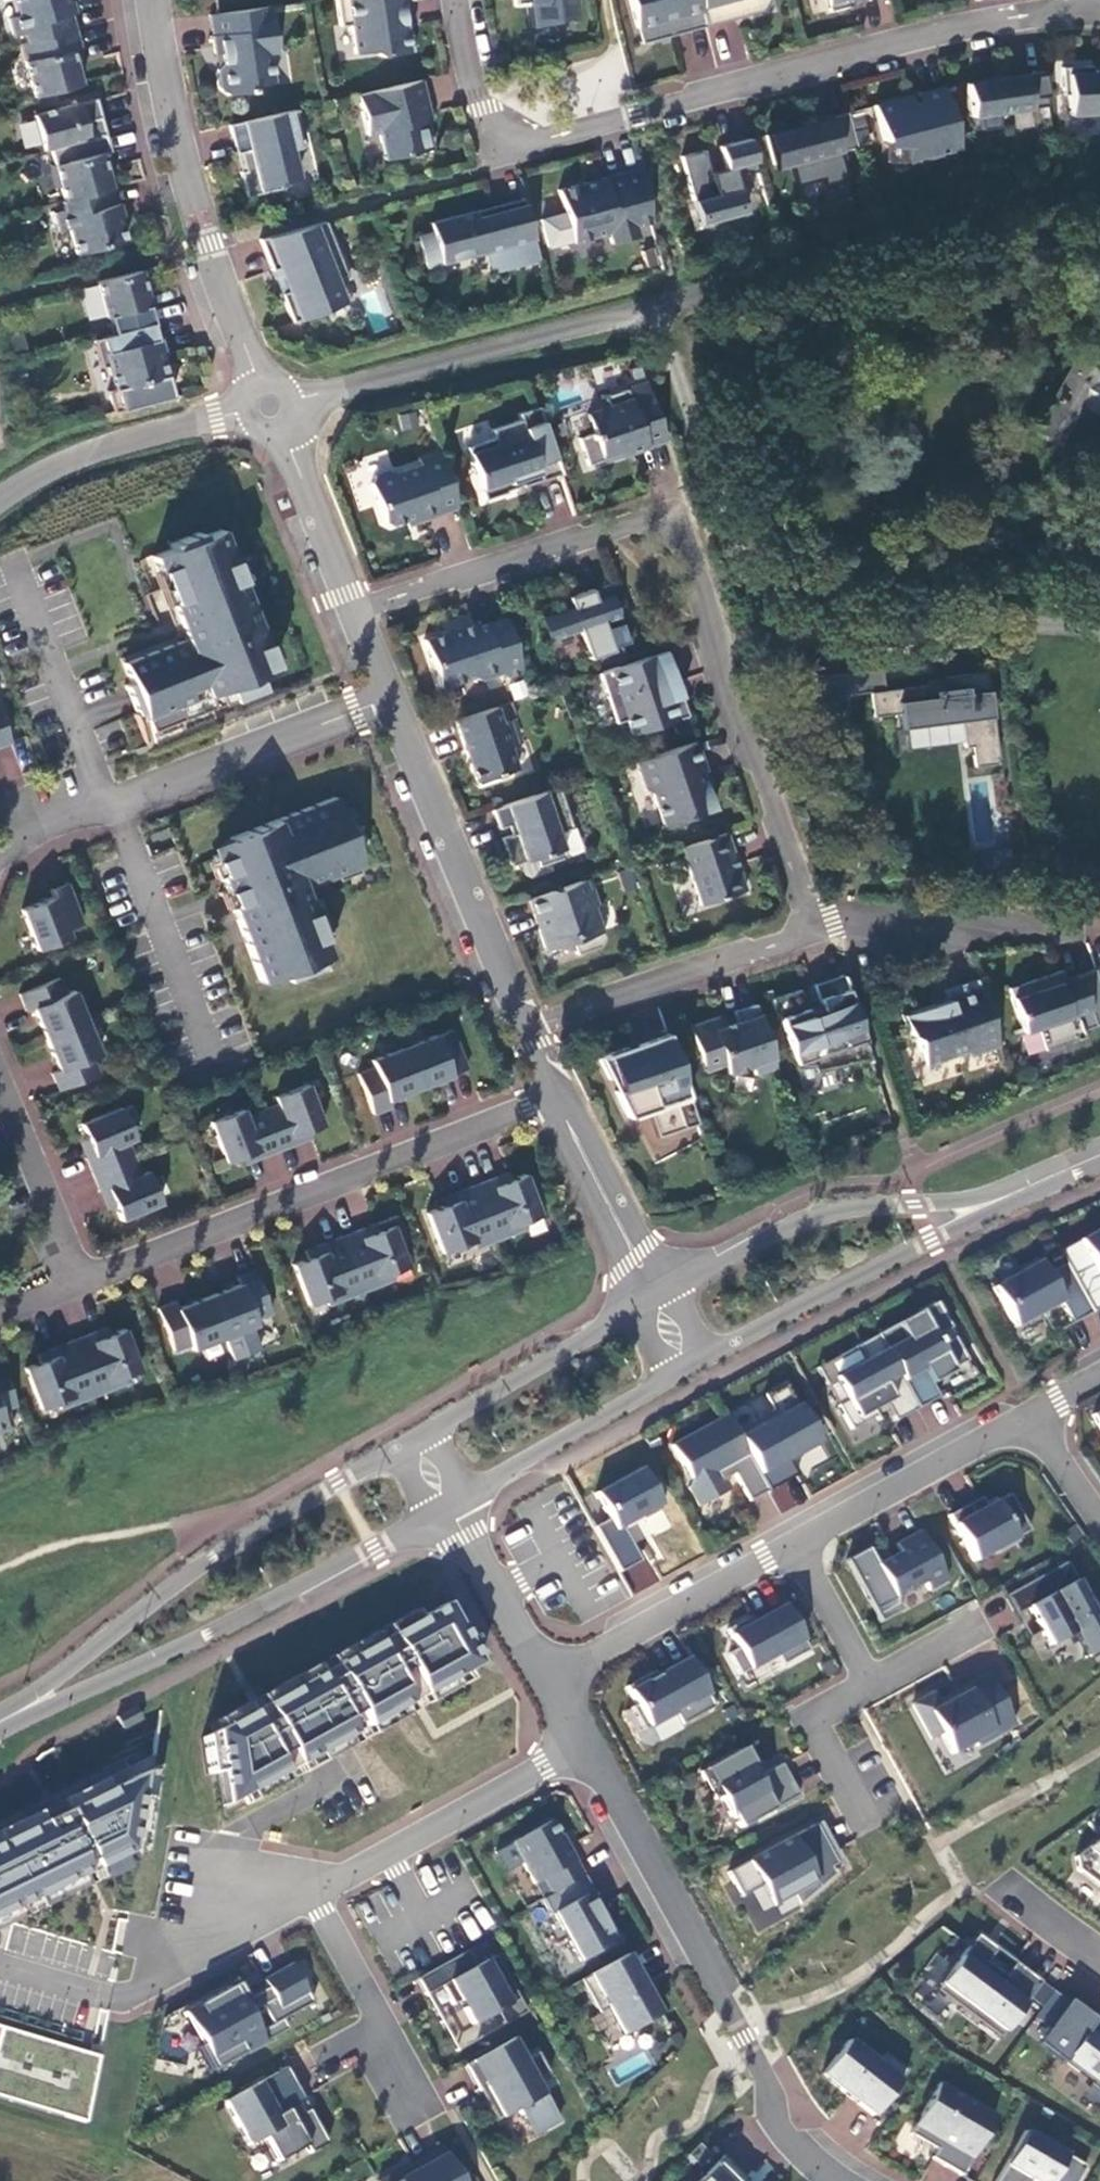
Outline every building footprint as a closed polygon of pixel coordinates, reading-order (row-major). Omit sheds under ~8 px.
[(66,0),(13,0),(18,17),(8,20),(13,37),(22,34),(25,43),(74,30),(70,15),(74,14),(70,1),(67,2),(66,0)] [(406,0),(336,0),(340,26),(350,25),(354,54),(373,52),(379,56),(414,52),(410,26),(400,27),(398,11),(408,10),(406,0)] [(514,7),(528,6),(530,28),(576,16),(575,0),(513,0),(514,7)] [(636,28),(665,21),(669,36),(706,27),(699,0),(629,0),(636,28)] [(706,27),(735,19),(733,7),(742,5),(744,14),(762,9),(767,0),(699,0),(706,27)] [(829,11),(851,5),(850,0),(826,0),(829,11)] [(270,7),(210,15),(215,54),(222,54),(223,62),(217,70),(220,89),(228,95),(251,91),(250,86),(274,83),(270,57),(277,56),(270,7)] [(33,97),(80,85),(70,50),(79,48),(74,30),(25,43),(19,45),(33,97)] [(1093,73),(1093,66),(1061,68),(1062,95),(1067,95),(1068,115),(1099,114),(1099,72),(1093,73)] [(976,117),(978,129),(996,126),(994,114),(1011,112),(1028,110),(1029,109),(1027,92),(1045,90),(1042,71),(965,82),(970,118),(976,117)] [(422,80),(357,96),(366,135),(378,132),(385,160),(432,149),(424,116),(430,115),(422,80)] [(959,150),(943,87),(873,105),(883,141),(908,142),(907,163),(959,150)] [(78,104),(32,115),(42,151),(50,149),(105,134),(100,117),(82,122),(78,104)] [(296,110),(229,125),(236,154),(241,153),(245,171),(240,172),(246,197),(280,189),(278,183),(298,178),(292,150),(304,147),(296,110)] [(847,113),(830,117),(839,152),(856,147),(847,113)] [(839,152),(830,117),(765,134),(773,165),(789,161),(795,186),(822,179),(824,185),(846,179),(839,152)] [(50,149),(63,201),(110,189),(101,154),(109,152),(105,134),(50,149)] [(699,224),(745,212),(736,178),(743,176),(748,194),(763,190),(749,138),(718,146),(724,168),(710,172),(704,150),(681,156),(699,224)] [(651,222),(637,169),(602,178),(589,182),(558,190),(572,242),(607,233),(610,244),(638,236),(635,226),(651,222)] [(68,228),(75,255),(124,242),(118,217),(121,216),(118,204),(114,205),(110,189),(63,201),(61,202),(63,211),(53,213),(58,231),(68,228)] [(538,254),(524,200),(493,208),(494,212),(476,216),(475,211),(429,223),(432,233),(417,236),(425,267),(443,262),(489,251),(494,272),(524,264),(522,258),(538,254)] [(325,222),(259,240),(272,271),(278,269),(286,292),(281,294),(292,322),(314,314),(316,317),(328,312),(327,309),(344,302),(331,270),(342,266),(325,222)] [(149,307),(140,271),(96,283),(106,318),(108,318),(112,334),(151,324),(147,307),(149,307)] [(113,390),(165,376),(159,352),(162,351),(159,339),(156,340),(151,324),(112,334),(92,340),(100,368),(107,367),(113,390)] [(1092,381),(1093,378),(1070,366),(1033,433),(1053,447),(1079,406),(1099,418),(1099,385),(1092,381)] [(663,439),(644,382),(604,396),(607,407),(586,414),(592,432),(579,437),(588,464),(663,439)] [(560,474),(538,407),(518,414),(520,420),(491,430),(494,439),(466,448),(472,466),(475,475),(483,500),(504,493),(522,487),(560,474)] [(457,508),(438,452),(418,459),(420,466),(395,475),(388,471),(373,476),(370,483),(382,522),(389,525),(405,520),(405,519),(415,515),(417,522),(457,508)] [(253,678),(273,671),(260,639),(257,640),(250,624),(254,623),(217,531),(197,539),(195,534),(165,545),(167,550),(149,557),(181,640),(118,664),(127,684),(122,686),(133,716),(138,715),(145,732),(177,720),(173,709),(222,690),(227,701),(257,690),(253,678)] [(618,617),(607,584),(568,597),(572,607),(539,618),(547,642),(579,631),(589,659),(612,651),(603,623),(618,617)] [(522,672),(504,619),(473,629),(472,624),(456,629),(457,632),(448,635),(447,632),(423,640),(439,688),(472,677),(480,680),(499,674),(507,677),(522,672)] [(665,651),(598,673),(615,723),(626,719),(631,735),(687,716),(665,651)] [(881,667),(850,671),(852,693),(869,691),(883,690),(881,667)] [(926,691),(869,693),(870,717),(892,715),(896,731),(988,719),(988,672),(925,676),(926,691)] [(496,707),(454,721),(467,757),(469,764),(476,786),(497,779),(496,775),(516,768),(509,747),(516,745),(508,721),(501,723),(496,707)] [(11,746),(0,719),(0,750),(11,746)] [(695,742),(635,762),(645,790),(652,793),(662,825),(713,808),(704,781),(708,780),(695,742)] [(515,833),(501,838),(510,866),(535,858),(538,866),(565,857),(557,833),(572,828),(558,787),(491,810),(498,829),(512,824),(515,833)] [(230,840),(234,850),(211,858),(260,983),(280,976),(282,981),(312,968),(310,964),(328,957),(302,889),(362,866),(337,797),(230,840)] [(681,848),(700,906),(745,890),(738,870),(733,871),(728,855),(733,853),(726,833),(681,848)] [(583,880),(528,899),(545,950),(572,941),(576,954),(599,946),(603,939),(592,907),(596,906),(590,888),(586,890),(583,880)] [(70,940),(67,933),(84,926),(68,886),(50,892),(53,899),(21,912),(37,953),(70,940)] [(1043,1050),(1083,1037),(1081,1030),(1099,1024),(1099,986),(1094,969),(1058,981),(1055,972),(1007,988),(1022,1032),(1036,1027),(1043,1050)] [(871,1061),(842,975),(770,999),(777,1019),(779,1018),(791,1053),(807,1047),(816,1072),(871,1061)] [(975,979),(943,989),(948,1003),(939,1006),(935,1004),(902,1015),(908,1034),(914,1037),(924,1065),(963,1052),(970,1055),(998,1046),(975,979)] [(46,1042),(87,1025),(74,993),(66,996),(60,980),(19,997),(27,1014),(34,1011),(46,1042)] [(776,1068),(755,1004),(734,1011),(737,1022),(724,1026),(721,1016),(690,1026),(705,1071),(725,1065),(728,1074),(752,1065),(755,1075),(776,1068)] [(100,1057),(87,1025),(46,1042),(59,1073),(52,1076),(59,1093),(99,1076),(93,1061),(100,1057)] [(403,1049),(419,1090),(452,1078),(452,1076),(469,1070),(453,1031),(436,1037),(436,1036),(403,1049)] [(698,1123),(667,1033),(597,1057),(608,1079),(614,1077),(619,1090),(614,1091),(628,1117),(648,1110),(657,1137),(698,1123)] [(419,1090),(403,1049),(370,1061),(373,1069),(357,1075),(372,1116),(390,1109),(387,1102),(419,1090)] [(261,1112),(278,1153),(295,1146),(292,1139),(324,1127),(308,1086),(275,1099),(278,1106),(261,1112)] [(94,1178),(134,1161),(128,1145),(135,1142),(122,1110),(82,1126),(94,1158),(87,1161),(94,1178)] [(278,1153),(261,1112),(245,1118),(242,1111),(209,1123),(226,1164),(257,1152),(260,1159),(278,1153)] [(134,1161),(94,1178),(101,1195),(108,1192),(121,1224),(162,1207),(148,1174),(141,1177),(134,1161)] [(508,1173),(473,1188),(490,1231),(495,1243),(527,1229),(524,1222),(540,1215),(525,1174),(511,1180),(508,1173)] [(490,1231),(473,1188),(456,1195),(459,1202),(428,1215),(444,1256),(476,1242),(474,1237),(490,1231)] [(376,1225),(340,1239),(362,1295),(395,1281),(392,1275),(409,1268),(394,1227),(379,1233),(376,1225)] [(1058,1252),(1064,1264),(1091,1314),(1099,1309),(1099,1229),(1058,1252)] [(362,1295),(340,1239),(305,1253),(308,1260),(293,1266),(309,1307),(326,1300),(329,1307),(362,1295)] [(1039,1263),(991,1289),(1013,1328),(1059,1303),(1071,1325),(1091,1314),(1064,1264),(1045,1275),(1039,1263)] [(241,1286),(209,1298),(225,1339),(258,1327),(256,1322),(272,1315),(255,1273),(238,1279),(241,1286)] [(225,1339),(209,1298),(178,1311),(175,1304),(158,1310),(175,1354),(191,1347),(193,1352),(225,1339)] [(949,1329),(934,1303),(876,1336),(917,1410),(938,1398),(930,1385),(953,1373),(951,1370),(966,1362),(953,1338),(948,1341),(943,1333),(949,1329)] [(108,1330),(72,1344),(94,1399),(127,1386),(124,1379),(141,1372),(125,1331),(111,1337),(108,1330)] [(876,1336),(857,1347),(865,1362),(834,1379),(846,1401),(836,1407),(850,1430),(875,1416),(872,1411),(885,1404),(895,1422),(917,1410),(876,1336)] [(94,1399),(72,1344),(37,1358),(40,1364),(25,1370),(41,1411),(58,1405),(61,1412),(94,1399)] [(7,1412),(17,1408),(3,1371),(0,1372),(0,1435),(14,1430),(7,1412)] [(1091,1416),(1099,1432),(1099,1411),(1091,1416)] [(689,1481),(687,1489),(698,1509),(727,1492),(721,1482),(733,1475),(748,1502),(767,1492),(725,1416),(670,1446),(689,1481)] [(661,1507),(640,1469),(594,1494),(608,1521),(595,1528),(620,1573),(640,1561),(622,1528),(661,1507)] [(770,1487),(776,1511),(804,1503),(797,1480),(770,1487)] [(967,1505),(947,1517),(973,1563),(993,1551),(995,1555),(1017,1543),(1015,1539),(1029,1532),(1009,1495),(995,1503),(993,1499),(982,1505),(984,1509),(973,1515),(967,1505)] [(928,1592),(946,1582),(919,1532),(895,1545),(900,1553),(877,1566),(868,1548),(845,1561),(873,1612),(924,1584),(928,1592)] [(1066,1563),(1004,1597),(1015,1616),(1028,1609),(1049,1647),(1076,1632),(1090,1656),(1099,1650),(1099,1625),(1066,1563)] [(415,1611),(218,1716),(217,1726),(211,1734),(211,1771),(220,1771),(220,1815),(342,1750),(337,1742),(365,1727),(369,1735),(416,1710),(412,1702),(480,1666),(447,1604),(419,1619),(415,1611)] [(781,1666),(808,1651),(784,1607),(752,1624),(749,1618),(726,1630),(736,1649),(727,1655),(738,1675),(776,1655),(781,1666)] [(993,1630),(1013,1624),(1008,1609),(988,1615),(993,1630)] [(681,1726),(714,1708),(688,1660),(656,1678),(654,1673),(625,1689),(635,1707),(630,1709),(643,1732),(674,1714),(681,1726)] [(931,1694),(910,1705),(929,1740),(939,1736),(950,1756),(973,1743),(976,1747),(1014,1727),(986,1675),(964,1687),(967,1691),(938,1708),(931,1694)] [(744,1748),(699,1773),(714,1801),(719,1799),(729,1819),(732,1818),(739,1830),(799,1797),(781,1765),(759,1777),(744,1748)] [(137,1859),(155,1756),(56,1804),(60,1814),(37,1825),(32,1815),(0,1831),(0,1923),(137,1859)] [(549,1824),(509,1845),(532,1887),(541,1882),(549,1897),(583,1878),(564,1846),(562,1847),(549,1824)] [(814,1826),(726,1875),(739,1900),(759,1889),(771,1909),(792,1897),(797,1907),(834,1877),(830,1869),(836,1866),(814,1826)] [(1076,1871),(1099,1889),(1099,1841),(1075,1859),(1076,1871)] [(602,1913),(583,1878),(540,1902),(548,1918),(552,1916),(579,1964),(618,1943),(605,1919),(601,1922),(597,1915),(602,1913)] [(996,1951),(977,1937),(967,1949),(986,1964),(996,1951)] [(504,2027),(527,2014),(496,1958),(476,1969),(468,1954),(488,1943),(487,1942),(416,1981),(425,1998),(442,1989),(452,2008),(459,2004),(472,2028),(497,2014),(504,2027)] [(998,2041),(1041,1984),(1015,1965),(1005,1978),(986,1964),(967,1949),(939,1987),(984,2020),(979,2027),(998,2041)] [(606,2011),(621,2038),(658,2017),(664,2027),(665,2027),(659,2017),(626,1957),(578,1983),(597,2016),(606,2011)] [(311,2005),(291,1967),(262,1983),(266,1990),(244,2002),(235,1986),(180,2016),(198,2047),(194,2050),(207,2075),(285,2032),(280,2022),(311,2005)] [(984,2020),(939,1987),(934,1993),(979,2027),(984,2020)] [(1099,2097),(1099,2028),(1067,2003),(1040,2039),(1066,2058),(1063,2063),(1091,2084),(1087,2088),(1099,2097)] [(82,2127),(97,2055),(0,2026),(0,2102),(82,2127)] [(512,2042),(464,2068),(478,2094),(488,2089),(493,2099),(490,2101),(501,2121),(516,2113),(519,2119),(522,2117),(533,2137),(558,2124),(543,2096),(542,2097),(535,2084),(550,2077),(537,2055),(523,2063),(512,2042)] [(908,2074),(885,2056),(877,2066),(848,2043),(821,2077),(873,2118),(908,2074)] [(303,2103),(285,2070),(223,2103),(247,2148),(262,2140),(275,2165),(305,2148),(308,2156),(327,2145),(308,2111),(301,2115),(297,2107),(303,2103)] [(996,2118),(939,2085),(910,2136),(948,2158),(943,2167),(961,2178),(996,2118)] [(1026,2133),(997,2180),(1078,2180),(1086,2168),(1026,2133)] [(440,2149),(382,2180),(458,2180),(440,2149)] [(700,2180),(745,2180),(722,2158),(700,2180)]
